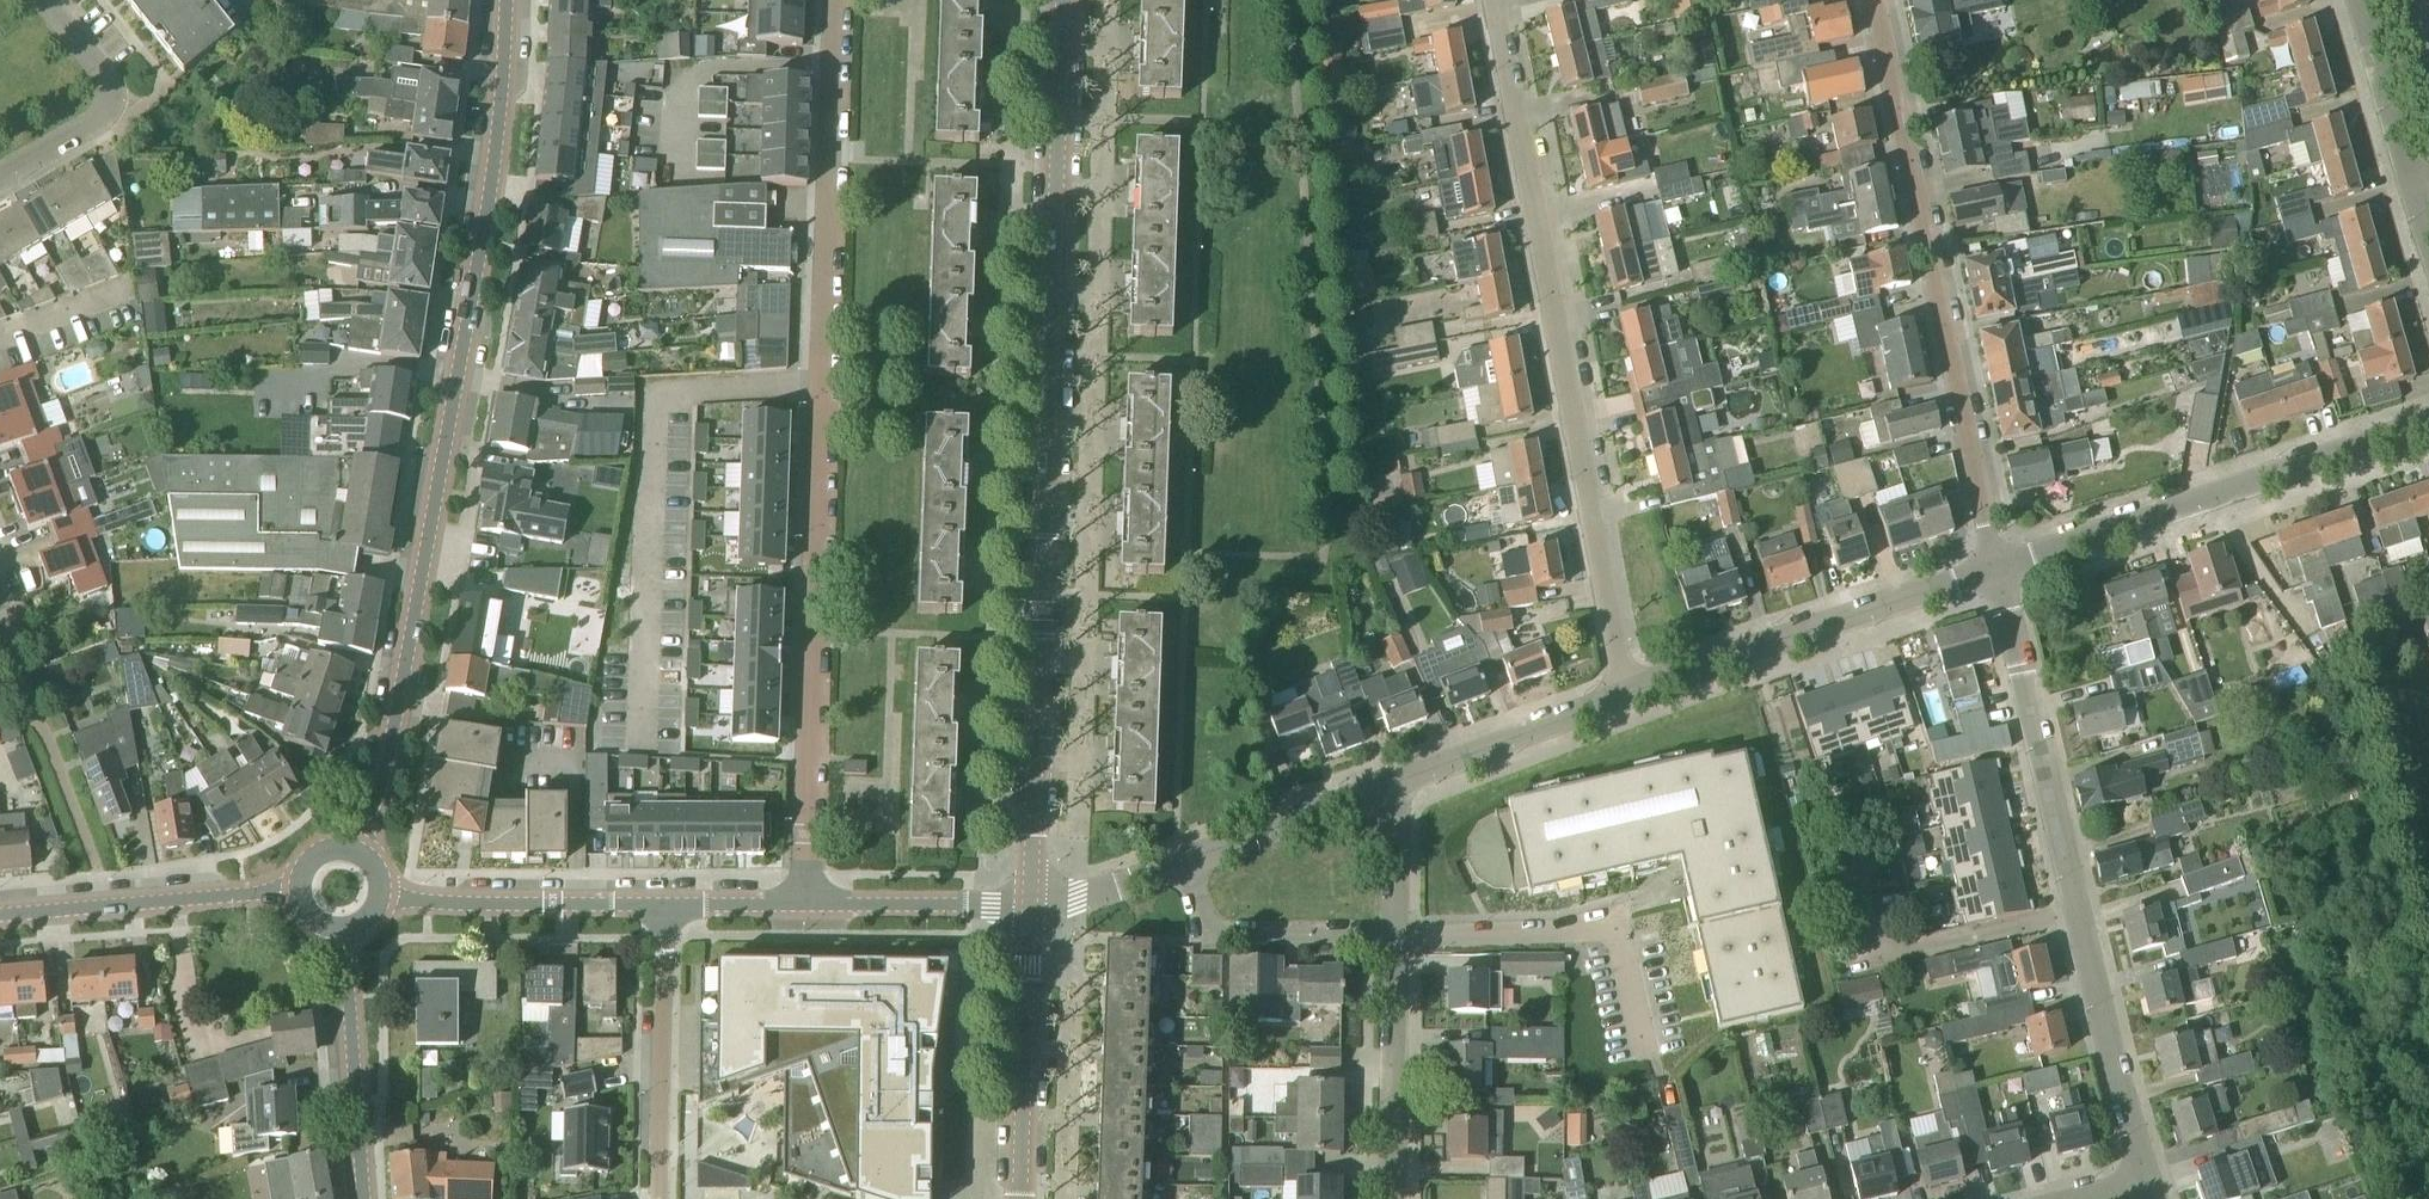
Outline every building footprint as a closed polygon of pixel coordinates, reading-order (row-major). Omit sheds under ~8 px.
[(185,74),(230,39),(235,34),(208,0),(126,0),(185,74)] [(307,7),(359,14),(468,25),(470,0),(308,0),(307,7)] [(590,37),(591,7),(610,8),(610,0),(551,0),(550,20),(575,21),(575,36),(590,37)] [(758,15),(803,17),(804,0),(758,0),(758,15)] [(983,26),(978,26),(979,0),(941,0),(939,45),(982,47),(983,26)] [(1402,28),(1400,16),(1455,7),(1454,0),(1410,0),(1410,1),(1396,3),(1396,1),(1358,8),(1363,36),(1402,28)] [(1554,52),(1601,40),(1593,11),(1631,2),(1630,0),(1579,0),(1580,6),(1545,14),(1554,52)] [(1674,18),(1703,12),(1700,0),(1670,0),(1674,18)] [(1908,5),(1910,14),(1915,39),(1918,51),(1959,42),(1954,19),(2004,9),(2002,0),(1917,0),(1907,2),(1908,5)] [(2218,39),(2242,33),(2242,32),(2253,29),(2248,12),(2237,15),(2233,0),(2215,0),(2218,39)] [(2258,5),(2261,18),(2308,5),(2306,0),(2276,0),(2258,5)] [(1181,98),(1185,2),(1141,1),(1141,22),(1146,22),(1144,74),(1139,74),(1138,96),(1155,97),(1155,98),(1163,98),(1163,97),(1181,98)] [(1823,12),(1822,8),(1806,12),(1804,1),(1768,8),(1772,23),(1786,20),(1790,38),(1752,47),(1757,68),(1761,67),(1817,55),(1815,46),(1852,38),(1845,8),(1823,12)] [(468,25),(359,14),(357,29),(369,30),(368,34),(402,39),(403,32),(427,35),(424,54),(464,60),(468,25)] [(803,17),(758,15),(757,43),(737,43),(737,57),(766,58),(766,44),(802,45),(803,17)] [(550,20),(548,62),(589,61),(590,37),(575,36),(575,21),(550,20)] [(2288,44),(2295,69),(2324,61),(2313,23),(2266,36),(2269,49),(2288,44)] [(1402,28),(1363,36),(1364,37),(1361,38),(1364,55),(1405,47),(1402,28)] [(1432,50),(1437,74),(1467,69),(1460,33),(1411,42),(1413,53),(1432,50)] [(2242,33),(2218,39),(2226,63),(2249,56),(2242,33)] [(689,59),(688,36),(669,36),(670,60),(689,59)] [(1610,79),(1601,40),(1554,52),(1563,90),(1610,79)] [(979,142),(980,120),(974,120),(976,68),(981,68),(982,47),(939,45),(936,140),(953,141),(953,142),(962,143),(962,141),(979,142)] [(379,61),(396,64),(410,66),(412,50),(381,46),(379,61)] [(1699,68),(1714,65),(1710,46),(1695,49),(1699,68)] [(1820,70),(1817,55),(1761,67),(1764,83),(1763,83),(1764,92),(1803,83),(1808,105),(1816,103),(1818,114),(1830,111),(1827,101),(1864,93),(1857,62),(1820,70)] [(545,91),(604,92),(607,61),(589,61),(548,62),(545,91)] [(2324,61),(2295,69),(2302,94),(2284,99),(2287,111),(2334,98),(2324,61)] [(392,68),(390,82),(379,80),(337,80),(335,98),(370,99),(370,98),(387,101),(456,112),(461,79),(423,73),(392,68)] [(1467,69),(1437,74),(1442,101),(1423,105),(1426,118),(1474,109),(1467,69)] [(2225,69),(2181,81),(2188,108),(2232,96),(2225,69)] [(1642,107),(1688,95),(1683,74),(1637,85),(1642,107)] [(745,105),(764,106),(764,105),(809,106),(810,79),(746,77),(745,105)] [(2133,84),(2119,87),(2121,103),(2135,101),(2133,84)] [(626,85),(624,99),(634,100),(635,86),(626,85)] [(246,95),(246,86),(234,87),(236,105),(265,103),(264,93),(246,95)] [(699,88),(698,102),(727,103),(728,89),(699,88)] [(604,92),(545,91),(542,120),(601,123),(604,92)] [(2065,99),(2068,122),(2096,119),(2093,96),(2065,99)] [(452,143),(456,112),(387,101),(385,119),(416,124),(414,137),(452,143)] [(727,103),(698,102),(698,117),(727,118),(727,103)] [(2244,134),(2278,124),(2272,102),(2241,111),(2244,134)] [(1579,153),(1607,146),(1626,141),(1617,104),(1570,115),(1579,153)] [(808,132),(809,106),(764,105),(764,106),(763,131),(808,132)] [(1996,145),(2010,145),(2028,141),(2025,122),(2010,125),(2007,106),(1933,121),(1939,146),(1977,138),(1974,126),(1991,122),(1996,145)] [(1838,153),(1875,145),(1868,112),(1831,120),(1838,153)] [(621,128),(631,129),(632,115),(623,114),(621,128)] [(1787,121),(1791,140),(1807,136),(1806,131),(1819,128),(1816,114),(1787,121)] [(2321,162),(2322,164),(2350,156),(2339,117),(2285,132),(2295,170),(2321,162)] [(542,120),(539,150),(597,154),(601,123),(542,120)] [(2029,174),(2025,153),(2012,156),(2010,145),(1996,145),(1991,122),(1974,126),(1977,138),(1939,146),(1945,177),(1990,168),(1993,182),(2029,174)] [(2244,134),(2244,140),(2246,163),(2249,184),(2265,179),(2257,150),(2283,143),(2278,124),(2244,134)] [(306,126),(293,126),(292,146),(306,146),(344,144),(344,127),(306,126)] [(763,131),(763,157),(807,159),(808,132),(763,131)] [(1423,153),(1420,135),(1404,138),(1407,156),(1423,153)] [(1430,144),(1433,156),(1438,182),(1486,173),(1479,135),(1430,144)] [(697,141),(697,155),(725,156),(726,142),(697,141)] [(618,157),(627,158),(629,144),(619,143),(618,157)] [(1136,144),(1135,166),(1140,166),(1138,218),(1133,218),(1133,239),(1176,240),(1179,145),(1161,145),(1161,143),(1153,143),(1153,144),(1136,144)] [(1642,165),(1632,167),(1614,172),(1607,146),(1579,153),(1588,191),(1635,180),(1645,178),(1642,165)] [(407,160),(370,154),(367,175),(445,187),(450,156),(409,150),(407,160)] [(594,185),(597,154),(539,150),(536,179),(594,185)] [(1686,163),(1653,171),(1657,187),(1700,177),(1728,170),(1724,154),(1723,151),(1685,160),(1686,163)] [(2155,173),(2181,170),(2179,151),(2153,154),(2155,173)] [(116,152),(65,181),(86,218),(124,197),(116,152)] [(203,172),(227,171),(226,155),(202,157),(203,172)] [(725,156),(697,155),(696,169),(725,170),(725,156)] [(2350,156),(2322,164),(2328,187),(2310,192),(2311,194),(2313,202),(2314,205),(2361,192),(2350,156)] [(806,186),(807,159),(763,157),(762,185),(806,186)] [(1793,215),(1793,217),(1891,197),(1885,169),(1876,171),(1874,159),(1838,167),(1844,191),(1819,197),(1817,190),(1789,196),(1789,198),(1786,199),(1789,215),(1793,215)] [(366,183),(366,171),(344,172),(344,184),(366,183)] [(1438,182),(1443,207),(1445,220),(1493,212),(1486,173),(1438,182)] [(1700,177),(1657,187),(1661,205),(1704,194),(1700,177)] [(64,231),(86,218),(65,181),(43,194),(64,231)] [(974,282),(974,261),(969,261),(971,209),(976,209),(977,187),(960,186),(960,185),(952,185),(952,186),(934,186),(931,281),(974,282)] [(738,269),(790,271),(790,264),(794,264),(797,261),(798,251),(794,247),(791,247),(791,237),(793,234),(791,232),(790,233),(765,232),(766,187),(743,186),(649,193),(640,196),(639,268),(641,268),(637,292),(640,293),(737,288),(738,269)] [(175,234),(175,235),(281,233),(281,232),(310,231),(309,209),(281,210),(280,188),(186,190),(173,191),(172,234),(175,234)] [(2003,217),(1996,188),(1950,198),(1956,228),(1992,221),(1996,238),(2029,234),(2025,213),(2003,217)] [(43,194),(20,207),(42,244),(64,231),(43,194)] [(369,199),(342,199),(319,199),(320,232),(368,232),(368,225),(403,225),(439,230),(443,200),(407,194),(405,205),(369,205),(369,199)] [(2276,204),(2281,223),(2311,215),(2307,204),(2313,202),(2311,194),(2276,204)] [(1891,197),(1793,217),(1794,218),(1791,218),(1793,228),(1797,227),(1798,230),(1807,228),(1808,232),(1858,222),(1861,235),(1898,228),(1891,197)] [(575,200),(571,218),(602,223),(606,198),(575,200)] [(1595,217),(1604,254),(1650,243),(1641,205),(1595,217)] [(15,210),(0,219),(0,223),(19,257),(42,244),(20,207),(15,210)] [(554,214),(530,210),(524,248),(529,248),(562,254),(567,216),(554,214)] [(2333,240),(2338,258),(2376,247),(2366,210),(2319,222),(2320,226),(2322,235),(2324,242),(2333,240)] [(2245,246),(2252,212),(2234,215),(2234,216),(2207,220),(2210,250),(2238,246),(2238,247),(2245,246)] [(1434,214),(1403,219),(1407,240),(1438,235),(1434,214)] [(2320,226),(2314,227),(2311,215),(2281,223),(2287,245),(2317,237),(2322,235),(2320,226)] [(19,257),(0,223),(0,268),(19,257)] [(339,237),(340,253),(361,253),(433,264),(438,235),(398,229),(396,241),(364,236),(364,237),(339,237)] [(167,234),(130,235),(136,270),(171,266),(167,234)] [(1450,247),(1452,259),(1457,285),(1476,282),(1476,281),(1505,275),(1498,238),(1450,247)] [(1173,336),(1176,240),(1133,239),(1132,260),(1137,260),(1135,312),(1130,312),(1129,334),(1146,335),(1146,336),(1155,336),(1155,335),(1173,336)] [(1970,292),(2048,275),(2077,269),(2073,253),(2030,262),(2025,240),(1996,246),(1999,256),(1964,263),(1970,292)] [(1650,243),(1604,254),(1613,292),(1660,281),(1650,243)] [(2376,247),(2338,258),(2345,285),(2337,288),(2340,298),(2387,285),(2376,247)] [(516,289),(589,301),(591,288),(564,283),(566,270),(572,271),(580,264),(581,257),(562,254),(529,248),(526,263),(525,262),(524,266),(520,266),(516,289)] [(105,281),(118,276),(103,250),(82,262),(95,285),(105,281)] [(1877,297),(1876,292),(1910,285),(1903,252),(1849,263),(1856,296),(1817,305),(1821,322),(1851,316),(1880,309),(1877,297)] [(433,264),(361,253),(340,253),(331,254),(329,263),(359,268),(357,281),(389,286),(429,292),(433,264)] [(2206,257),(2210,284),(2211,286),(2233,282),(2233,281),(2238,280),(2240,271),(2237,253),(2206,257)] [(2190,283),(2208,281),(2205,255),(2187,257),(2190,283)] [(78,256),(56,269),(71,294),(95,285),(82,262),(81,262),(78,256)] [(1735,275),(1730,257),(1689,267),(1694,285),(1735,275)] [(140,303),(159,301),(155,269),(136,272),(140,303)] [(1476,281),(1476,282),(1480,307),(1462,310),(1464,323),(1512,314),(1505,275),(1476,281)] [(2051,288),(2048,275),(1970,292),(1976,322),(2014,314),(2011,300),(2052,292),(2051,288)] [(1748,276),(1695,289),(1699,305),(1734,296),(1752,291),(1751,289),(1757,288),(1754,276),(1748,277),(1748,276)] [(970,377),(971,355),(966,355),(968,303),(973,303),(974,282),(931,281),(927,376),(945,377),(945,378),(954,378),(954,377),(970,377)] [(2190,288),(2190,289),(2193,310),(2237,302),(2233,282),(2211,286),(2210,284),(2190,288)] [(756,322),(788,323),(789,286),(737,288),(736,316),(756,314),(756,322)] [(49,287),(40,292),(46,303),(56,300),(49,287)] [(511,318),(583,329),(589,301),(516,289),(511,318)] [(29,298),(35,308),(46,303),(40,292),(29,298)] [(2287,303),(2287,305),(2292,321),(2303,318),(2334,310),(2328,292),(2287,303)] [(320,321),(352,319),(423,330),(428,300),(390,295),(390,296),(375,294),(373,306),(356,304),(319,306),(320,321)] [(167,334),(164,302),(143,304),(146,337),(167,334)] [(2392,303),(2363,312),(2369,332),(2351,337),(2356,355),(2372,350),(2403,341),(2392,303)] [(2233,305),(2177,318),(2182,341),(2229,330),(2233,305)] [(2287,305),(2263,312),(2267,328),(2283,324),(2292,321),(2287,305)] [(1629,356),(1667,346),(1661,321),(1669,319),(1666,307),(1619,318),(1629,356)] [(1859,351),(1881,347),(1890,390),(1930,382),(1917,320),(1883,327),(1880,309),(1851,316),(1859,351)] [(2339,328),(2334,310),(2303,318),(2307,332),(2309,337),(2339,328)] [(1787,315),(1770,319),(1774,336),(1791,332),(1791,330),(1787,315)] [(582,358),(582,357),(584,344),(581,344),(583,329),(511,318),(506,347),(582,358)] [(2292,321),(2283,324),(2285,335),(2286,338),(2307,332),(2303,318),(2292,321)] [(423,330),(352,319),(347,349),(380,354),(419,360),(423,330)] [(349,320),(323,322),(324,335),(337,335),(337,327),(349,326),(349,320)] [(787,340),(788,323),(756,322),(755,339),(787,340)] [(1395,330),(1398,347),(1435,341),(1431,323),(1395,330)] [(1979,335),(1985,362),(2071,343),(2068,330),(2019,340),(2016,327),(1979,335)] [(2260,342),(2256,331),(2234,337),(2230,359),(2262,349),(2260,342)] [(786,369),(787,340),(755,339),(755,342),(744,342),(743,371),(786,369)] [(1461,389),(1524,378),(1517,340),(1469,349),(1472,365),(1453,368),(1457,390),(1461,389)] [(1629,356),(1633,373),(1638,394),(1657,389),(1660,401),(1709,389),(1710,390),(1722,387),(1717,364),(1702,368),(1695,340),(1667,347),(1667,346),(1629,356)] [(1435,341),(1398,347),(1398,350),(1371,355),(1374,373),(1439,361),(1435,341)] [(2372,350),(2378,376),(2362,380),(2365,392),(2359,395),(2364,410),(2399,398),(2395,384),(2413,379),(2403,341),(2372,350)] [(2071,344),(2071,343),(1985,362),(1990,387),(2027,379),(2024,367),(2055,360),(2059,359),(2057,347),(2071,344)] [(298,365),(328,366),(329,345),(299,344),(298,365)] [(505,375),(545,382),(575,380),(603,379),(602,373),(627,371),(626,353),(582,357),(582,358),(506,347),(502,370),(506,371),(505,375)] [(2189,365),(2195,384),(2221,376),(2225,354),(2189,365)] [(2318,366),(2325,386),(2340,380),(2333,361),(2331,361),(2318,366)] [(2271,378),(2271,379),(2285,421),(2322,409),(2307,363),(2294,367),(2295,370),(2271,378)] [(0,392),(0,422),(40,407),(31,382),(39,379),(33,364),(0,376),(0,385),(2,391),(0,392)] [(309,419),(308,459),(367,460),(394,465),(400,420),(410,421),(416,377),(374,370),(361,371),(360,391),(369,391),(369,401),(327,400),(327,419),(309,419)] [(2117,372),(2098,377),(2101,389),(2120,384),(2117,372)] [(1990,387),(1996,415),(2080,398),(2079,397),(2063,400),(2060,387),(2058,374),(2027,381),(2027,379),(1990,387)] [(1424,451),(1440,449),(1476,442),(1474,427),(1478,426),(1478,427),(1532,417),(1524,378),(1461,389),(1467,423),(1420,432),(1424,451)] [(603,379),(575,380),(575,397),(605,395),(604,379),(603,379)] [(2233,387),(2248,434),(2285,421),(2271,379),(2247,387),(2246,383),(2233,387)] [(1128,382),(1127,403),(1127,404),(1132,404),(1130,456),(1125,456),(1124,477),(1167,479),(1171,384),(1153,383),(1153,382),(1144,381),(1144,383),(1128,382)] [(1644,419),(1649,440),(1653,456),(1701,445),(1692,412),(1714,407),(1710,390),(1709,389),(1660,401),(1663,415),(1644,419)] [(2186,441),(2209,446),(2217,397),(2194,393),(2186,441)] [(498,396),(489,446),(529,452),(527,463),(536,463),(574,460),(575,455),(618,456),(625,418),(580,417),(537,409),(538,403),(498,396)] [(2062,415),(2066,415),(2082,411),(2080,398),(1996,415),(2002,442),(2039,434),(2064,424),(2062,415)] [(1934,406),(1903,415),(1899,401),(1869,409),(1873,422),(1861,425),(1859,429),(1863,447),(1868,449),(1879,446),(1879,445),(1940,429),(1934,406)] [(27,457),(63,444),(57,429),(49,432),(40,407),(0,422),(0,452),(22,444),(27,457)] [(743,441),(788,443),(789,417),(744,415),(743,441)] [(965,518),(966,496),(961,496),(962,444),(968,445),(969,422),(952,422),(952,421),(943,420),(943,421),(926,421),(922,516),(965,518)] [(695,439),(707,440),(708,425),(696,425),(695,439)] [(707,440),(695,439),(695,454),(707,454),(707,440)] [(1701,445),(1653,456),(1666,507),(1716,495),(1732,491),(1731,490),(1754,484),(1749,466),(1738,469),(1730,440),(1701,447),(1701,445)] [(788,443),(743,441),(742,465),(787,467),(788,443)] [(1476,442),(1440,449),(1442,457),(1478,450),(1476,442)] [(2013,494),(2036,489),(2053,485),(2050,472),(2065,469),(2065,472),(2092,466),(2087,442),(2006,459),(2013,494)] [(1488,451),(1495,490),(1544,481),(1536,443),(1488,451)] [(1925,443),(1902,449),(1897,451),(1902,468),(1930,461),(1925,443)] [(68,459),(63,444),(27,457),(32,471),(10,479),(15,492),(10,494),(15,506),(70,486),(60,462),(68,459)] [(1809,450),(1814,470),(1829,466),(1824,446),(1809,450)] [(163,456),(177,558),(179,570),(273,572),(274,541),(318,542),(318,545),(358,550),(381,554),(385,552),(389,549),(390,544),(390,539),(388,535),(384,532),(382,532),(393,466),(394,465),(367,460),(308,459),(163,456)] [(1850,463),(1861,497),(1877,492),(1867,458),(1850,463)] [(514,462),(513,470),(533,474),(534,465),(514,462)] [(1850,463),(1831,467),(1843,502),(1846,500),(1847,502),(1861,497),(1850,463)] [(787,467),(742,465),(741,490),(786,491),(787,467)] [(481,530),(521,537),(561,545),(563,533),(567,513),(567,510),(548,506),(545,506),(528,502),(529,493),(533,474),(486,466),(480,497),(478,506),(486,507),(481,529),(481,530)] [(1405,475),(1408,497),(1427,495),(1425,473),(1405,475)] [(694,488),(705,488),(706,474),(694,474),(694,488)] [(1164,574),(1167,479),(1124,477),(1123,499),(1128,499),(1127,550),(1121,550),(1121,572),(1137,573),(1137,574),(1146,575),(1146,573),(1164,574)] [(51,523),(56,536),(92,523),(87,508),(97,504),(88,480),(70,486),(15,506),(20,519),(25,518),(29,531),(51,523)] [(1495,490),(1484,492),(1489,516),(1491,527),(1502,525),(1502,528),(1551,519),(1544,481),(1495,490)] [(2404,492),(2413,520),(2414,520),(2428,515),(2428,484),(2404,492)] [(705,503),(705,488),(694,488),(693,502),(705,503)] [(786,516),(786,491),(741,490),(741,514),(786,516)] [(1909,501),(1922,542),(1953,532),(1941,494),(1940,490),(1909,501)] [(1740,523),(1732,491),(1716,495),(1724,527),(1740,523)] [(2413,520),(2404,492),(2368,504),(2382,550),(2420,538),(2414,520),(2413,520)] [(1853,520),(1847,502),(1846,500),(1843,502),(1831,505),(1838,525),(1825,529),(1841,570),(1869,560),(1856,518),(1853,520)] [(1922,542),(1909,501),(1878,511),(1891,553),(1922,542)] [(1808,506),(1794,509),(1803,547),(1817,544),(1808,506)] [(2320,551),(2322,550),(2346,542),(2352,560),(2365,556),(2350,510),(2312,523),(2320,551)] [(740,538),(785,540),(786,516),(741,514),(740,538)] [(962,613),(962,591),(963,591),(957,590),(959,538),(964,539),(965,518),(922,516),(919,611),(936,612),(936,613),(945,613),(945,612),(962,613)] [(692,537),(704,537),(704,523),(692,522),(692,537)] [(98,538),(93,525),(92,523),(56,536),(61,550),(39,558),(44,571),(40,573),(42,581),(42,590),(44,590),(44,587),(67,578),(68,584),(69,590),(69,595),(71,596),(71,593),(77,591),(79,598),(107,587),(90,541),(98,538)] [(2290,580),(2302,576),(2305,584),(2301,586),(2307,604),(2311,603),(2320,630),(2345,622),(2330,576),(2322,550),(2320,551),(2312,523),(2276,535),(2290,580)] [(1794,534),(1769,543),(1755,547),(1770,593),(1809,580),(1800,552),(1794,534)] [(692,537),(691,551),(703,551),(704,537),(692,537)] [(785,540),(740,538),(739,564),(784,566),(785,540)] [(1538,604),(1535,589),(1563,584),(1555,545),(1500,554),(1504,580),(1500,581),(1505,609),(1510,608),(1538,604)] [(2226,607),(2223,596),(2239,591),(2229,560),(2224,562),(2220,548),(2188,558),(2194,575),(2174,582),(2186,620),(2226,607)] [(1389,564),(1401,593),(1426,582),(1414,554),(1389,564)] [(1693,574),(1677,579),(1688,612),(1704,606),(1707,614),(1745,602),(1736,574),(1730,556),(1692,568),(1693,574)] [(2381,578),(2391,609),(2410,604),(2399,568),(2379,573),(2381,578)] [(2156,569),(2128,577),(2148,643),(2163,638),(2154,610),(2167,606),(2156,569)] [(295,576),(289,608),(306,611),(377,626),(384,584),(354,579),(346,577),(341,607),(335,606),(336,603),(326,601),(330,577),(313,574),(312,579),(295,576)] [(2133,669),(2158,662),(2157,661),(2154,662),(2151,651),(2148,643),(2128,577),(2101,586),(2114,624),(2126,620),(2134,646),(2097,657),(2094,658),(2093,660),(2092,663),(2093,667),(2094,670),(2097,671),(2100,672),(2102,672),(2104,677),(2110,676),(2133,669)] [(2367,583),(2376,614),(2391,609),(2381,578),(2367,583)] [(1475,588),(1478,606),(1500,603),(1497,584),(1475,588)] [(738,593),(726,592),(725,620),(737,620),(737,618),(782,620),(783,594),(738,593)] [(509,671),(514,644),(514,640),(496,637),(502,602),(463,595),(452,660),(509,671)] [(689,617),(701,617),(701,603),(690,602),(689,617)] [(289,608),(289,609),(237,608),(237,624),(303,627),(303,626),(321,629),(318,644),(333,646),(333,647),(372,655),(377,626),(306,611),(289,608)] [(1513,627),(1510,608),(1505,609),(1457,619),(1483,647),(1490,665),(1503,660),(1512,687),(1550,673),(1540,645),(1514,655),(1504,628),(1513,627)] [(592,609),(589,626),(586,641),(588,642),(600,644),(606,611),(593,609),(592,609)] [(701,617),(689,617),(689,631),(700,631),(701,617)] [(737,618),(737,620),(736,643),(781,644),(782,620),(737,618)] [(1119,620),(1119,641),(1119,642),(1124,643),(1122,695),(1117,694),(1116,715),(1159,717),(1163,622),(1145,621),(1145,620),(1136,620),(1136,621),(1119,620)] [(1981,624),(1957,630),(1934,637),(1964,745),(1991,738),(1971,666),(1991,660),(1981,624)] [(1393,668),(1411,660),(1399,634),(1381,642),(1393,668)] [(250,642),(221,639),(219,653),(249,655),(250,642)] [(735,667),(780,669),(781,644),(736,643),(735,667)] [(1413,658),(1414,659),(1431,702),(1445,696),(1451,710),(1488,696),(1477,669),(1469,650),(1440,662),(1435,649),(1424,654),(1413,658)] [(279,660),(274,675),(342,697),(351,668),(311,655),(299,651),(295,662),(280,657),(279,660)] [(688,651),(687,665),(699,666),(700,652),(688,651)] [(129,711),(158,707),(152,688),(139,654),(120,658),(128,706),(129,711)] [(957,753),(957,733),(957,732),(952,732),(954,680),(959,680),(960,658),(943,657),(943,656),(935,656),(935,657),(917,656),(914,751),(957,753)] [(171,657),(170,660),(168,666),(195,675),(200,662),(171,657)] [(1299,700),(1278,708),(1268,712),(1279,739),(1314,726),(1326,757),(1361,744),(1349,709),(1365,703),(1348,658),(1331,665),(1342,693),(1323,701),(1315,679),(1294,687),(1299,700)] [(547,698),(543,723),(587,726),(593,687),(531,676),(531,675),(509,671),(452,660),(446,693),(448,693),(493,701),(495,689),(547,698)] [(1885,670),(1869,675),(1895,752),(1904,749),(1900,738),(1904,737),(1902,731),(1914,727),(1892,661),(1883,664),(1885,670)] [(2139,694),(2171,684),(2158,662),(2133,669),(2139,694)] [(699,666),(687,665),(687,680),(699,680),(699,666)] [(779,693),(780,669),(735,667),(734,691),(779,693)] [(2171,684),(2195,723),(2218,716),(2205,673),(2171,684)] [(296,700),(292,711),(295,713),(332,726),(333,725),(336,726),(337,724),(334,723),(342,697),(274,675),(269,691),(296,700)] [(1883,744),(1884,744),(1888,757),(1896,754),(1895,752),(1869,675),(1853,681),(1851,675),(1843,678),(1865,743),(1868,751),(1884,746),(1883,744)] [(1837,687),(1821,692),(1843,758),(1855,754),(1853,747),(1865,743),(1843,678),(1835,681),(1837,687)] [(1390,702),(1385,689),(1383,684),(1372,688),(1389,734),(1427,719),(1416,691),(1390,702)] [(158,707),(172,702),(169,696),(161,685),(152,688),(158,707)] [(177,690),(169,696),(172,702),(174,705),(183,698),(177,690)] [(779,693),(734,691),(733,716),(778,717),(779,693)] [(1803,691),(1794,694),(1816,760),(1829,755),(1831,762),(1843,758),(1821,692),(1805,697),(1803,691)] [(2081,740),(2123,730),(2119,713),(2137,708),(2133,694),(2073,708),(2081,740)] [(244,714),(260,719),(288,728),(284,740),(307,748),(305,755),(320,760),(323,753),(327,755),(333,735),(330,734),(332,726),(295,713),(292,711),(249,697),(244,714)] [(698,700),(686,700),(686,714),(697,714),(698,700)] [(131,725),(129,711),(128,706),(106,714),(109,723),(73,736),(84,765),(82,766),(105,826),(117,822),(118,824),(130,820),(129,817),(131,816),(119,785),(125,783),(121,773),(137,767),(131,725)] [(1,742),(20,735),(9,708),(0,712),(0,747),(3,746),(1,742)] [(686,714),(685,728),(697,729),(697,714),(686,714)] [(1113,788),(1113,790),(1112,811),(1129,811),(1129,812),(1137,813),(1137,812),(1155,812),(1159,717),(1116,715),(1115,737),(1120,737),(1118,789),(1113,788)] [(778,717),(733,716),(732,742),(777,743),(778,717)] [(501,736),(468,731),(442,727),(438,751),(444,752),(442,766),(434,764),(434,766),(436,766),(430,805),(431,805),(445,807),(444,815),(455,817),(452,836),(481,841),(481,858),(512,858),(512,855),(526,855),(526,864),(527,864),(527,855),(542,855),(542,858),(566,858),(566,799),(528,799),(528,797),(526,797),(526,813),(487,813),(480,812),(486,775),(496,776),(496,775),(494,774),(501,736)] [(2187,729),(2186,727),(2163,735),(2164,737),(2162,737),(2171,769),(2204,760),(2203,757),(2215,754),(2209,732),(2198,735),(2195,727),(2187,729)] [(242,757),(274,808),(272,804),(280,800),(282,803),(300,792),(298,789),(304,785),(296,771),(290,775),(277,753),(266,760),(251,736),(236,746),(242,757)] [(21,779),(36,773),(27,749),(12,755),(21,779)] [(225,751),(210,760),(247,820),(271,806),(273,808),(274,808),(242,757),(232,763),(225,751)] [(928,847),(928,848),(937,849),(937,847),(953,848),(954,826),(949,826),(951,774),(956,774),(957,753),(914,751),(910,847),(928,847)] [(2082,812),(2122,801),(2125,801),(2126,805),(2143,800),(2142,797),(2146,796),(2141,779),(2169,771),(2163,751),(2146,756),(2147,761),(2074,781),(2082,812)] [(1470,847),(1470,850),(1470,856),(1472,865),(1476,872),(1483,879),(1490,884),(1499,887),(1508,887),(1512,886),(1514,894),(1515,893),(1515,892),(1528,889),(1529,895),(1580,883),(1582,891),(1583,891),(1581,883),(1630,872),(1632,880),(1634,879),(1632,871),(1681,860),(1696,926),(1688,928),(1688,929),(1696,927),(1708,976),(1699,978),(1700,980),(1708,978),(1720,1028),(1803,1008),(1745,755),(1713,763),(1711,756),(1661,768),(1659,760),(1657,760),(1659,768),(1560,791),(1558,783),(1557,784),(1559,792),(1508,803),(1510,810),(1496,813),(1496,811),(1495,811),(1496,818),(1485,824),(1478,830),(1473,838),(1470,847)] [(633,769),(633,758),(634,757),(619,756),(619,757),(619,768),(633,769)] [(606,757),(585,757),(585,831),(606,831),(606,796),(606,757)] [(633,758),(633,769),(647,770),(648,758),(634,757),(633,758)] [(684,772),(685,760),(671,759),(671,760),(670,771),(684,772)] [(191,824),(198,823),(205,821),(206,823),(205,823),(214,838),(220,834),(221,835),(247,820),(210,760),(196,769),(210,793),(200,799),(198,797),(187,799),(191,824)] [(699,773),(699,761),(685,760),(684,772),(699,773)] [(1931,802),(1998,787),(1995,771),(2001,769),(1999,760),(1931,775),(1934,788),(1927,789),(1931,802)] [(723,762),(722,763),(722,774),(736,775),(737,763),(723,762)] [(866,763),(844,762),(844,774),(866,775),(866,763)] [(750,776),(751,764),(737,763),(736,775),(750,776)] [(194,843),(191,824),(187,799),(182,773),(163,775),(168,809),(155,811),(162,848),(166,848),(169,848),(177,847),(180,845),(194,843)] [(1870,775),(1851,781),(1855,794),(1874,788),(1870,775)] [(1998,787),(1931,802),(1933,814),(1940,812),(1943,826),(2010,810),(2008,801),(2002,803),(1998,787)] [(606,855),(633,855),(633,808),(634,808),(634,796),(606,796),(606,855)] [(657,796),(657,808),(659,808),(659,855),(684,855),(684,808),(686,808),(686,796),(657,796)] [(2148,815),(2156,840),(2095,858),(2103,885),(2173,865),(2165,838),(2187,831),(2186,825),(2206,819),(2199,799),(2192,801),(2148,815)] [(633,855),(659,855),(659,808),(657,808),(634,808),(633,808),(633,855)] [(684,855),(710,855),(710,808),(686,808),(684,808),(684,855)] [(710,855),(736,856),(736,808),(710,808),(710,855)] [(763,808),(736,808),(736,856),(763,856),(763,837),(769,837),(769,817),(763,817),(763,808)] [(2010,810),(1943,826),(1946,840),(1939,841),(1942,853),(2010,837),(2006,820),(2012,819),(2010,810)] [(1893,817),(1897,836),(1919,832),(1915,812),(1893,817)] [(53,819),(42,823),(49,842),(60,838),(53,819)] [(31,869),(29,831),(1,833),(0,827),(0,871),(31,869)] [(1901,859),(1926,854),(1922,835),(1897,841),(1901,859)] [(2010,837),(1942,853),(1944,864),(1951,862),(1954,876),(2022,860),(2020,851),(2014,853),(2010,837)] [(2198,894),(2251,875),(2262,871),(2255,851),(2180,878),(2187,898),(2174,903),(2175,911),(2201,901),(2198,894)] [(2210,865),(2206,851),(2181,859),(2186,873),(2210,865)] [(1953,903),(2022,887),(2018,870),(2024,869),(2022,860),(1954,876),(1957,888),(1950,890),(1953,903)] [(1966,926),(2034,910),(2032,901),(2026,902),(2022,887),(1953,903),(1956,915),(1963,913),(1966,926)] [(1924,890),(1909,894),(1908,894),(1913,911),(1929,907),(1924,890)] [(2133,952),(2162,945),(2164,945),(2163,944),(2158,923),(2177,918),(2175,911),(2174,903),(2124,916),(2133,952)] [(2186,952),(2178,954),(2183,972),(2174,974),(2174,973),(2140,982),(2149,1016),(2184,1007),(2183,1005),(2194,1002),(2189,985),(2199,982),(2195,970),(2206,967),(2206,965),(2236,958),(2231,939),(2186,952)] [(1150,961),(1150,947),(1131,946),(1107,945),(1104,1015),(1148,1017),(1148,1003),(1154,1003),(1154,989),(1149,988),(1149,976),(1155,976),(1155,961),(1150,961)] [(1980,948),(1950,955),(1955,976),(1985,969),(1980,948)] [(1992,962),(2001,996),(1983,1001),(1986,1015),(2004,1011),(2031,1004),(2028,990),(2051,985),(2043,950),(1992,962)] [(1540,954),(1540,977),(1564,976),(1564,954),(1540,954)] [(1193,957),(1192,981),(1192,987),(1206,987),(1207,957),(1193,957)] [(1221,958),(1207,957),(1206,987),(1221,987),(1221,958)] [(1312,1006),(1341,1007),(1342,993),(1344,992),(1344,986),(1342,986),(1342,968),(1323,968),(1323,972),(1283,972),(1283,958),(1232,958),(1232,1022),(1258,1022),(1300,1022),(1300,1006),(1301,1006),(1301,1011),(1312,1011),(1312,1006)] [(135,961),(102,964),(105,1001),(119,1000),(120,1004),(138,1002),(135,961)] [(525,969),(526,993),(526,1007),(523,1007),(523,1023),(548,1024),(547,1050),(525,1051),(526,1074),(574,1065),(574,1064),(575,1039),(576,1002),(574,1002),(574,1008),(562,1008),(563,970),(547,970),(545,965),(541,961),(535,961),(530,964),(528,970),(525,969)] [(616,1019),(616,963),(602,963),(602,962),(597,962),(597,963),(583,963),(584,1006),(602,1006),(602,1019),(616,1019)] [(105,1001),(102,964),(68,966),(72,1008),(90,1006),(90,1002),(105,1001)] [(477,999),(496,999),(496,964),(414,964),(414,993),(420,993),(420,1002),(414,1002),(414,1014),(419,1015),(418,1044),(458,1044),(458,992),(477,992),(477,999)] [(778,971),(778,964),(718,964),(718,971),(700,970),(698,1110),(738,1096),(738,1090),(784,1074),(783,1176),(851,1197),(851,1195),(856,1196),(855,1198),(857,1198),(931,1198),(931,1192),(941,1192),(943,1082),(932,1082),(946,981),(940,980),(935,975),(928,973),(928,966),(885,965),(885,972),(853,972),(853,965),(810,965),(810,971),(778,971)] [(13,971),(15,1005),(16,1019),(36,1018),(35,1004),(46,1003),(44,969),(13,971)] [(13,971),(0,972),(0,1006),(15,1005),(13,971)] [(1450,1012),(1487,1012),(1501,1012),(1501,988),(1501,975),(1487,975),(1487,974),(1450,974),(1450,1012)] [(1877,975),(1837,984),(1842,1009),(1882,1001),(1877,975)] [(1206,1016),(1221,1017),(1223,1002),(1207,1001),(1206,1016)] [(1983,1001),(1965,1005),(1969,1019),(1986,1015),(1983,1001)] [(138,1011),(140,1030),(156,1029),(154,1009),(138,1011)] [(2009,1031),(2004,1011),(1986,1015),(1969,1019),(1940,1026),(1945,1047),(2009,1031)] [(1147,1031),(1148,1017),(1104,1015),(1102,1085),(1145,1086),(1146,1073),(1151,1073),(1152,1058),(1146,1058),(1147,1045),(1152,1044),(1152,1031),(1147,1031)] [(2058,1015),(2026,1024),(2035,1058),(2067,1050),(2058,1015)] [(62,1037),(74,1036),(76,1036),(75,1017),(58,1018),(60,1036),(61,1036),(62,1037)] [(270,1045),(270,1041),(244,1048),(252,1077),(288,1066),(284,1054),(315,1051),(311,1017),(295,1019),(294,1017),(289,1017),(289,1020),(272,1022),(275,1045),(270,1045)] [(1206,1020),(1206,1037),(1221,1038),(1221,1021),(1206,1020)] [(1479,1061),(1491,1061),(1564,1061),(1564,1029),(1540,1029),(1498,1029),(1498,1046),(1450,1045),(1450,1058),(1451,1058),(1450,1088),(1467,1089),(1467,1087),(1479,1088),(1479,1061)] [(2219,1067),(2218,1062),(2213,1045),(2219,1044),(2216,1031),(2211,1032),(2210,1030),(2156,1044),(2165,1080),(2219,1067)] [(598,1040),(575,1039),(574,1064),(622,1055),(622,1039),(598,1040)] [(37,1048),(18,1049),(18,1066),(38,1065),(37,1063),(64,1061),(63,1050),(37,1051),(37,1048)] [(1341,1049),(1317,1048),(1310,1048),(1310,1070),(1341,1070),(1341,1049)] [(4,1049),(5,1066),(18,1066),(18,1049),(4,1049)] [(2218,1062),(2219,1067),(2222,1081),(2257,1071),(2251,1052),(2218,1062)] [(219,1059),(217,1059),(185,1067),(191,1092),(225,1083),(219,1059)] [(551,1091),(552,1069),(537,1072),(536,1091),(551,1091)] [(58,1071),(29,1072),(35,1105),(64,1097),(58,1071)] [(1217,1072),(1201,1071),(1200,1084),(1216,1085),(1217,1072)] [(1553,1082),(1562,1081),(1563,1071),(1553,1071),(1553,1073),(1547,1072),(1547,1079),(1553,1080),(1553,1082)] [(596,1092),(593,1072),(591,1072),(591,1073),(562,1078),(560,1078),(563,1098),(565,1098),(565,1097),(577,1095),(576,1110),(565,1110),(565,1112),(566,1112),(565,1161),(560,1160),(560,1177),(576,1177),(576,1172),(608,1173),(608,1171),(607,1171),(608,1113),(609,1113),(609,1111),(592,1111),(593,1092),(594,1092),(595,1093),(596,1092)] [(1969,1143),(1957,1092),(1953,1077),(1952,1072),(1934,1077),(1942,1114),(1909,1121),(1914,1139),(1918,1154),(1917,1154),(1926,1188),(1963,1179),(1955,1146),(1969,1143)] [(2037,1093),(2032,1073),(2021,1076),(2026,1096),(2037,1093)] [(1340,1085),(1299,1084),(1287,1084),(1286,1104),(1275,1104),(1275,1118),(1286,1119),(1341,1120),(1342,1082),(1340,1082),(1340,1085)] [(229,1101),(225,1083),(191,1092),(195,1109),(229,1101)] [(1145,1100),(1145,1086),(1102,1085),(1099,1154),(1143,1156),(1143,1143),(1148,1143),(1149,1128),(1144,1128),(1144,1116),(1149,1116),(1150,1101),(1145,1100)] [(2201,1091),(2203,1099),(2172,1109),(2177,1127),(2173,1128),(2173,1127),(2172,1128),(2177,1144),(2178,1144),(2178,1143),(2182,1142),(2183,1146),(2216,1136),(2210,1116),(2229,1110),(2221,1085),(2201,1091)] [(1975,1087),(1957,1092),(1969,1143),(1984,1140),(1983,1137),(1987,1136),(1983,1119),(1975,1087)] [(294,1091),(246,1094),(248,1127),(232,1128),(233,1157),(269,1150),(268,1137),(296,1135),(294,1091)] [(2058,1156),(2090,1148),(2082,1111),(2081,1111),(2076,1091),(2063,1094),(2067,1115),(2050,1119),(2058,1156)] [(1818,1099),(1826,1131),(1848,1125),(1840,1093),(1818,1099)] [(1210,1099),(1209,1116),(1221,1117),(1222,1099),(1210,1099)] [(1818,1099),(1800,1103),(1808,1135),(1826,1131),(1818,1099)] [(1662,1109),(1669,1136),(1682,1188),(1701,1184),(1681,1104),(1662,1109)] [(1229,1119),(1243,1119),(1243,1105),(1229,1105),(1229,1119)] [(29,1138),(25,1126),(19,1108),(9,1112),(18,1141),(29,1138)] [(2236,1125),(2242,1142),(2260,1137),(2274,1133),(2294,1127),(2297,1126),(2292,1108),(2236,1125)] [(1551,1109),(1535,1121),(1545,1134),(1561,1122),(1551,1109)] [(2005,1131),(1987,1136),(1983,1137),(1984,1140),(1991,1172),(2028,1163),(2016,1110),(2001,1113),(2005,1131)] [(1483,1112),(1483,1122),(1449,1122),(1449,1158),(1484,1159),(1485,1135),(1502,1135),(1502,1112),(1483,1112)] [(1753,1115),(1735,1120),(1738,1135),(1756,1130),(1753,1115)] [(1221,1117),(1209,1116),(1189,1116),(1189,1157),(1220,1157),(1221,1117)] [(1587,1116),(1568,1116),(1567,1147),(1586,1147),(1587,1116)] [(1243,1119),(1229,1119),(1229,1131),(1243,1131),(1243,1119)] [(1341,1120),(1286,1119),(1286,1135),(1298,1135),(1298,1152),(1339,1153),(1339,1156),(1341,1156),(1341,1120)] [(69,1142),(80,1139),(77,1128),(30,1143),(29,1138),(18,1141),(28,1172),(37,1169),(32,1152),(69,1141),(69,1142)] [(1860,1198),(1881,1198),(1897,1195),(1888,1158),(1887,1158),(1882,1137),(1866,1140),(1871,1160),(1850,1166),(1855,1186),(1857,1186),(1860,1198)] [(1759,1139),(1741,1144),(1745,1162),(1764,1159),(1759,1139)] [(2213,1166),(2198,1171),(2202,1183),(2198,1185),(2197,1184),(2202,1198),(2237,1198),(2239,1198),(2258,1191),(2248,1161),(2247,1159),(2241,1143),(2208,1153),(2213,1166)] [(1231,1163),(1240,1163),(1246,1163),(1247,1148),(1231,1148),(1231,1163)] [(1282,1167),(1283,1148),(1247,1148),(1246,1163),(1246,1167),(1282,1167)] [(279,1198),(337,1198),(329,1152),(289,1160),(289,1163),(273,1166),(279,1198)] [(1787,1198),(1827,1198),(1820,1172),(1819,1172),(1814,1152),(1796,1156),(1801,1177),(1783,1181),(1787,1198)] [(1099,1154),(1097,1198),(1146,1198),(1146,1197),(1141,1197),(1142,1186),(1147,1186),(1147,1171),(1142,1171),(1143,1156),(1099,1154)] [(390,1158),(394,1198),(492,1198),(494,1167),(430,1163),(429,1155),(390,1158)] [(1486,1180),(1506,1180),(1524,1180),(1524,1159),(1489,1158),(1489,1179),(1486,1179),(1486,1180)] [(751,1180),(707,1166),(706,1190),(751,1190),(751,1180)] [(1282,1188),(1282,1182),(1282,1167),(1246,1167),(1231,1166),(1231,1187),(1282,1188)] [(1340,1179),(1339,1179),(1339,1182),(1298,1181),(1297,1198),(1340,1198),(1340,1179)] [(1738,1198),(1758,1198),(1753,1179),(1734,1184),(1738,1198)] [(1486,1180),(1486,1198),(1506,1198),(1506,1180),(1486,1180)] [(1524,1180),(1506,1180),(1506,1198),(1523,1198),(1524,1180)] [(1583,1182),(1564,1186),(1567,1198),(1586,1198),(1583,1182)] [(1647,1182),(1631,1186),(1634,1198),(1651,1198),(1647,1182)] [(1218,1191),(1196,1191),(1196,1198),(1218,1198),(1218,1191)]
